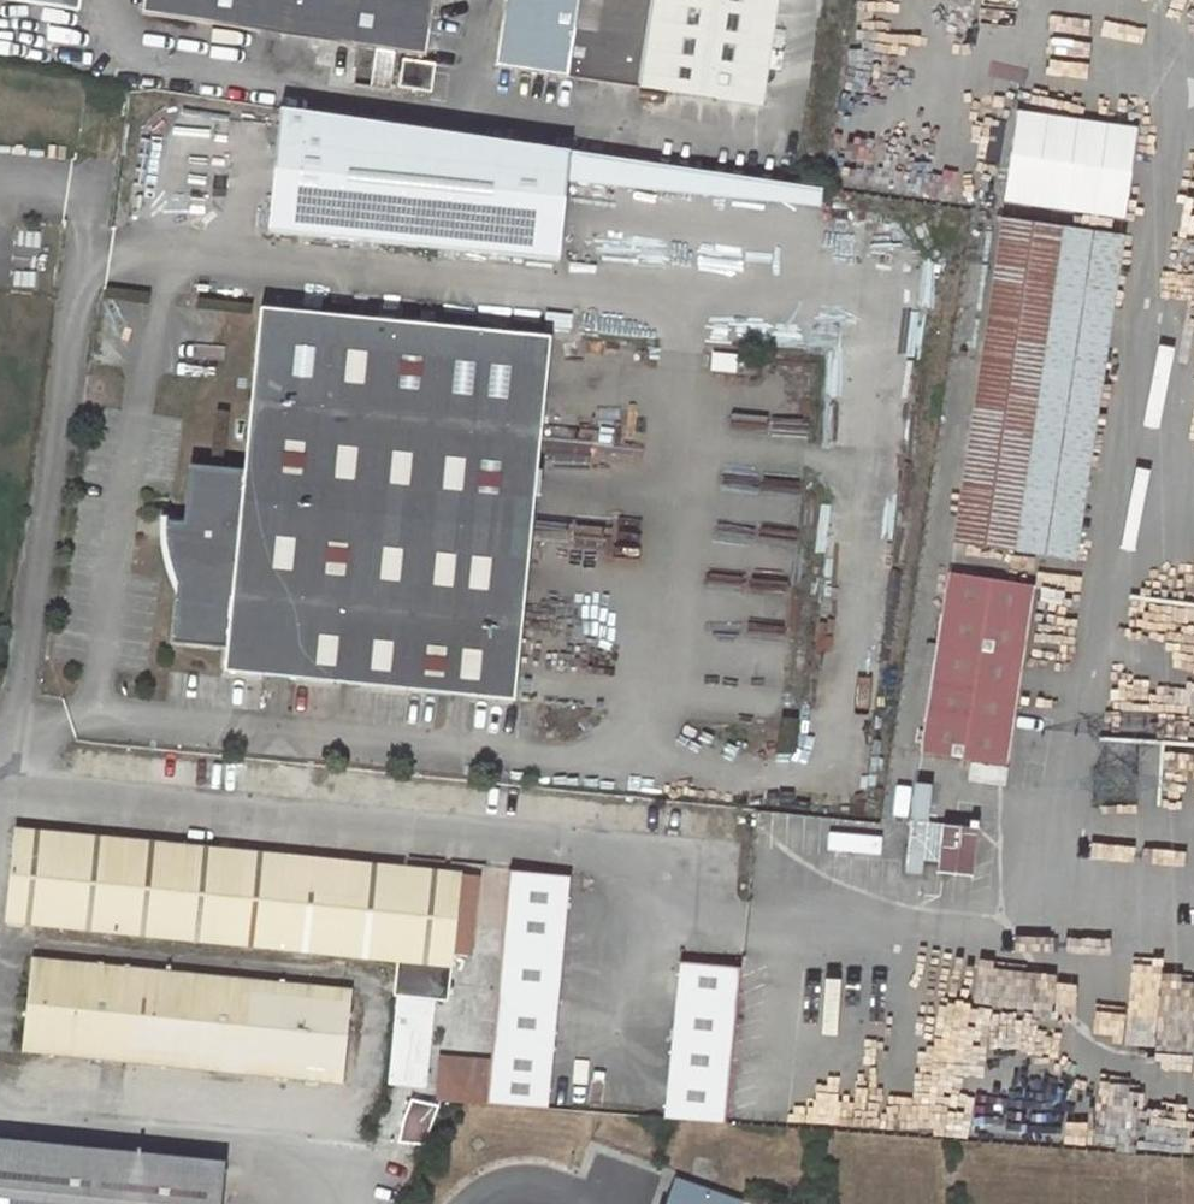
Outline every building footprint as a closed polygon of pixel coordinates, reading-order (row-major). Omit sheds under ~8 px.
[(82,0),(5,0),(80,10),(82,0)] [(435,0),(145,0),(143,12),(359,45),(353,85),(390,90),(396,50),(426,55),(435,0)] [(495,66),(529,71),(525,102),(574,110),(578,78),(639,87),(652,0),(505,0),(495,66)] [(766,103),(780,0),(652,0),(639,87),(766,103)] [(402,58),(399,87),(432,91),(436,63),(402,58)] [(558,262),(566,183),(570,151),(281,108),(267,233),(558,262)] [(1119,221),(1129,126),(1006,113),(996,207),(1119,221)] [(820,206),(822,188),(644,162),(570,151),(566,183),(820,206)] [(1122,239),(1002,221),(953,542),(1074,561),(1122,239)] [(513,702),(549,337),(258,308),(242,472),(188,466),(182,525),(165,523),(164,525),(164,544),(166,559),(172,577),(176,583),(171,643),(225,649),(222,673),(513,702)] [(1032,587),(948,575),(920,754),(1004,766),(1032,587)] [(907,786),(902,820),(923,823),(927,789),(907,786)] [(916,875),(969,876),(969,828),(917,827),(916,875)] [(16,832),(7,923),(454,966),(463,875),(16,832)] [(874,854),(876,839),(829,834),(827,849),(874,854)] [(510,871),(488,1105),(548,1109),(568,877),(510,871)] [(32,961),(24,1052),(343,1084),(353,992),(32,961)] [(727,1124),(739,969),(680,963),(664,1119),(727,1124)] [(1180,1021),(1180,1063),(1193,1063),(1193,1020),(1180,1021)] [(1174,1064),(1178,1045),(1148,1038),(1143,1057),(1174,1064)] [(418,1149),(432,1103),(408,1095),(394,1141),(418,1149)] [(224,1162),(0,1140),(0,1203),(221,1203),(224,1162)] [(747,1203),(679,1178),(669,1203),(747,1203)]
